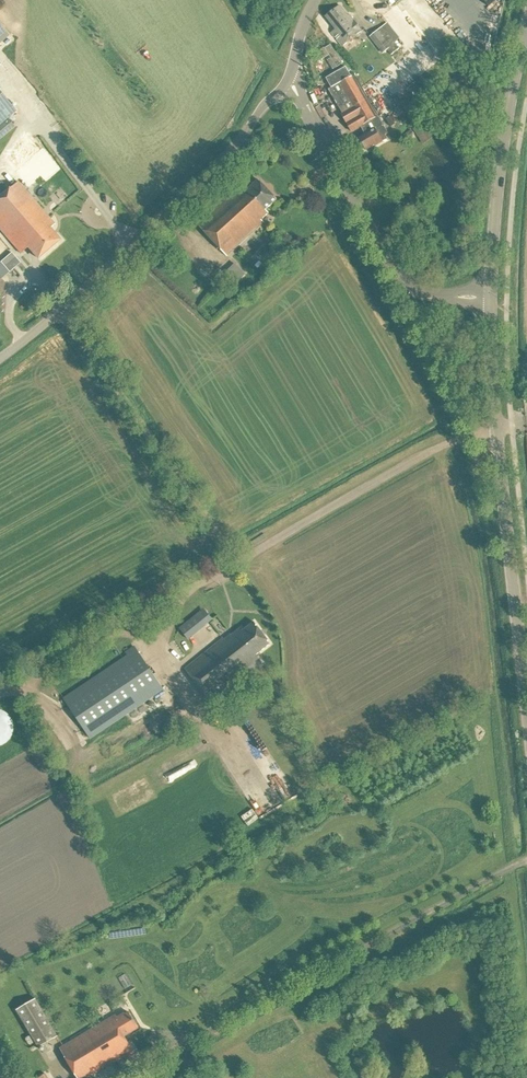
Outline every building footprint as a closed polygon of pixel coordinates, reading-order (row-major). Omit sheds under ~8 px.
[(342,47),(362,31),(349,16),(348,17),(340,6),(325,18),(335,30),(331,33),(342,47)] [(387,51),(392,56),(399,50),(394,43),(382,29),(370,38),(382,55),(387,51)] [(343,64),(330,43),(313,54),(318,62),(329,55),(337,67),(343,64)] [(349,74),(345,66),(333,73),(325,78),(330,87),(327,89),(342,113),(341,114),(351,131),(360,126),(364,133),(358,137),(365,149),(373,145),(374,147),(387,139),(385,135),(388,133),(352,72),(349,74)] [(13,127),(6,119),(15,112),(0,95),(0,138),(13,127)] [(422,124),(414,129),(423,145),(432,139),(422,124)] [(408,139),(414,134),(411,130),(405,135),(408,139)] [(264,210),(276,200),(258,180),(246,191),(240,185),(197,226),(226,257),(262,223),(260,220),(267,213),(264,210)] [(57,240),(47,228),(52,223),(17,182),(0,196),(0,229),(20,253),(27,247),(36,258),(57,240)] [(9,273),(20,263),(12,253),(1,263),(9,273)] [(197,615),(179,628),(188,640),(206,626),(197,615)] [(256,655),(270,644),(254,623),(243,631),(241,628),(232,635),(231,634),(224,639),(223,639),(184,669),(211,705),(263,665),(256,655)] [(136,650),(128,656),(65,699),(93,739),(164,691),(136,650)] [(0,748),(3,747),(6,745),(9,743),(11,741),(12,738),(14,735),(14,732),(15,729),(14,726),(14,723),(12,720),(10,717),(8,715),(6,713),(3,712),(0,711),(0,748)] [(17,1010),(39,1048),(58,1037),(37,999),(17,1010)] [(60,1049),(78,1077),(92,1077),(91,1077),(124,1057),(127,1062),(136,1056),(125,1037),(139,1028),(129,1012),(126,1014),(125,1012),(117,1017),(116,1015),(60,1049)]
